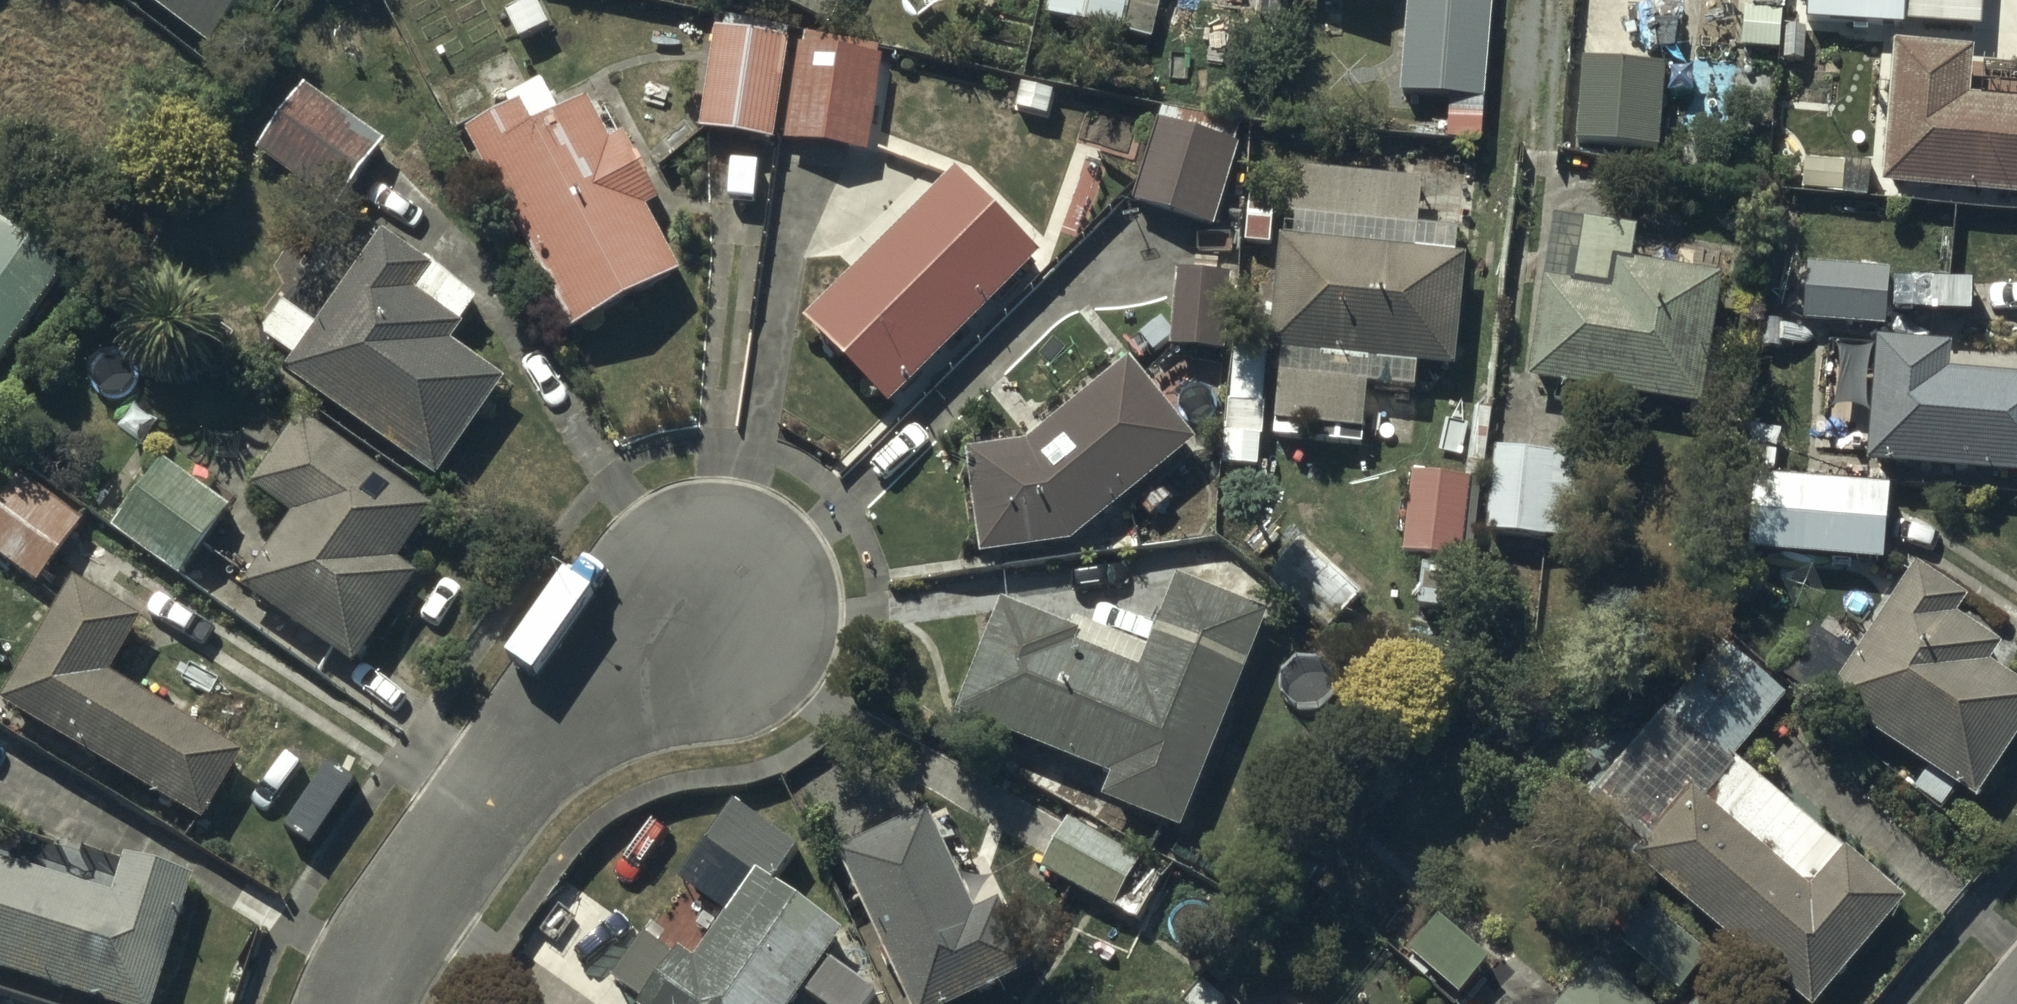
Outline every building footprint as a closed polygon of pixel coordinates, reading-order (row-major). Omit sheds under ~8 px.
[(210,44),(245,0),(153,0),(210,44)] [(1049,12),(1154,37),(1163,0),(1052,0),(1049,12)] [(1448,94),(1447,138),(1483,139),(1486,0),(1406,0),(1403,92),(1448,94)] [(1806,21),(1907,27),(1907,21),(1981,25),(1983,0),(1807,0),(1806,21)] [(724,30),(715,29),(703,127),(776,136),(788,38),(758,34),(759,21),(725,17),(724,30)] [(867,144),(879,48),(801,39),(789,135),(867,144)] [(1882,180),(2016,193),(2016,101),(1969,96),(1974,49),(1897,42),(1882,180)] [(1661,63),(1580,63),(1580,145),(1661,145),(1661,63)] [(386,138),(308,82),(260,150),(338,206),(386,138)] [(549,89),(478,125),(468,130),(571,329),(682,272),(647,205),(660,199),(627,134),(621,137),(598,93),(561,112),(549,89)] [(1243,127),(1161,102),(1132,198),(1214,223),(1243,127)] [(1418,177),(1290,167),(1285,236),(1281,236),(1272,346),(1282,347),(1276,421),(1363,427),(1366,383),(1415,387),(1416,363),(1453,366),(1461,253),(1412,250),(1418,177)] [(962,168),(808,318),(893,404),(1045,253),(962,168)] [(1576,280),(1544,275),(1529,379),(1701,403),(1723,244),(1634,231),(1635,225),(1585,218),(1576,280)] [(477,302),(384,232),(315,323),(286,300),(262,332),(296,358),(288,368),(433,478),(508,378),(455,338),(467,322),(464,319),(477,302)] [(1217,272),(1179,270),(1176,346),(1224,348),(1227,275),(1232,275),(1233,248),(1218,247),(1217,272)] [(1808,265),(1804,319),(1885,323),(1888,269),(1808,265)] [(1866,460),(2016,473),(2016,374),(1949,369),(1951,343),(1879,337),(1866,460)] [(1262,341),(1241,341),(1240,350),(1231,350),(1230,402),(1264,402),(1265,353),(1262,352),(1262,341)] [(1032,442),(969,449),(982,554),(1075,542),(1198,440),(1132,360),(1032,442)] [(435,505),(303,413),(255,483),(295,510),(244,585),(356,662),(416,573),(397,560),(435,505)] [(1597,450),(1494,444),(1488,531),(1592,537),(1597,450)] [(184,575),(228,506),(158,463),(115,531),(184,575)] [(1468,478),(1410,470),(1402,548),(1460,555),(1468,478)] [(39,579),(85,519),(22,471),(0,500),(0,550),(39,579)] [(1752,481),(1749,538),(1848,544),(1849,532),(1893,548),(1905,515),(1853,496),(1851,490),(1752,481)] [(1081,628),(1005,599),(960,714),(1115,774),(1106,797),(1183,827),(1266,612),(1248,605),(1263,566),(1201,542),(1188,577),(1181,574),(1144,669),(1075,642),(1081,628)] [(1916,564),(1827,698),(1981,800),(2016,746),(2016,679),(1987,659),(1998,643),(1954,614),(1965,597),(1916,564)] [(78,576),(4,698),(206,821),(247,753),(114,672),(146,617),(78,576)] [(1608,835),(1807,1003),(1815,1003),(1905,899),(1735,754),(1787,693),(1725,640),(1590,799),(1618,823),(1608,835)] [(839,929),(781,892),(813,841),(734,791),(676,882),(734,920),(699,974),(642,937),(607,990),(628,1003),(790,1003),(839,929)] [(1005,898),(978,910),(932,803),(839,843),(909,1003),(956,1003),(1035,970),(1005,898)] [(1149,857),(1070,815),(1041,869),(1120,911),(1149,857)] [(195,873),(127,853),(117,888),(1,855),(0,860),(0,973),(106,1003),(157,1003),(195,873)] [(1654,906),(1622,942),(1677,991),(1709,955),(1654,906)] [(1440,912),(1408,951),(1457,991),(1489,953),(1440,912)] [(1597,955),(1557,1003),(1657,1003),(1597,955)] [(876,999),(833,969),(808,1003),(872,1003),(876,999)]
